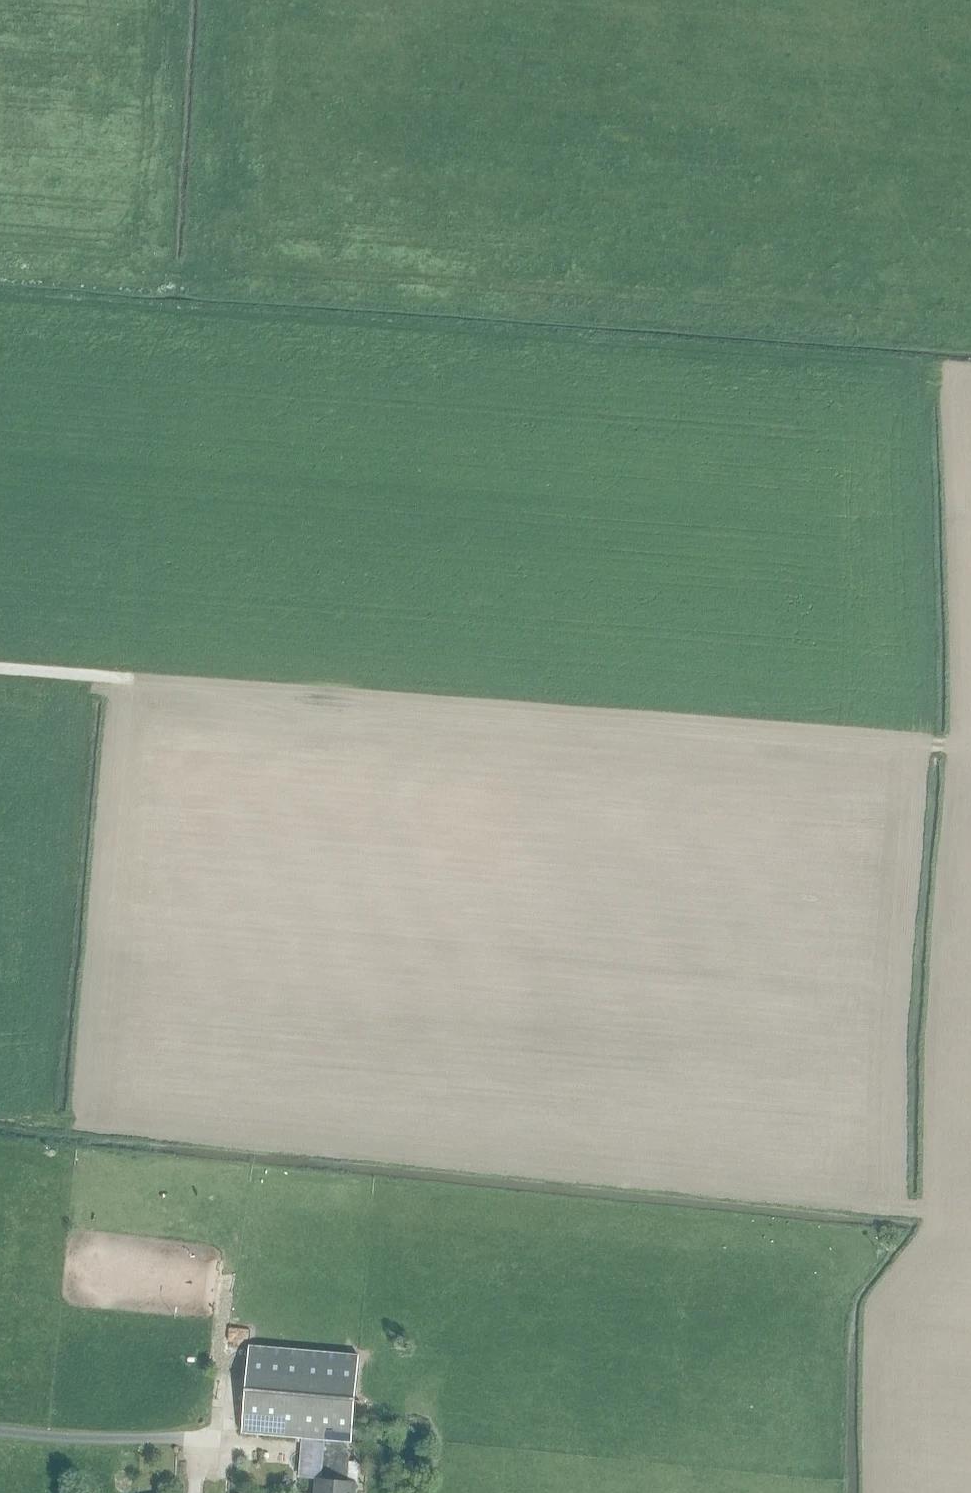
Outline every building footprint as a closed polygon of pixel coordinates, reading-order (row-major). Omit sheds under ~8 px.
[(249,1346),(242,1432),(324,1439),(321,1478),(315,1478),(314,1492),(354,1492),(355,1481),(347,1481),(350,1441),(351,1441),(359,1356),(249,1346)]
